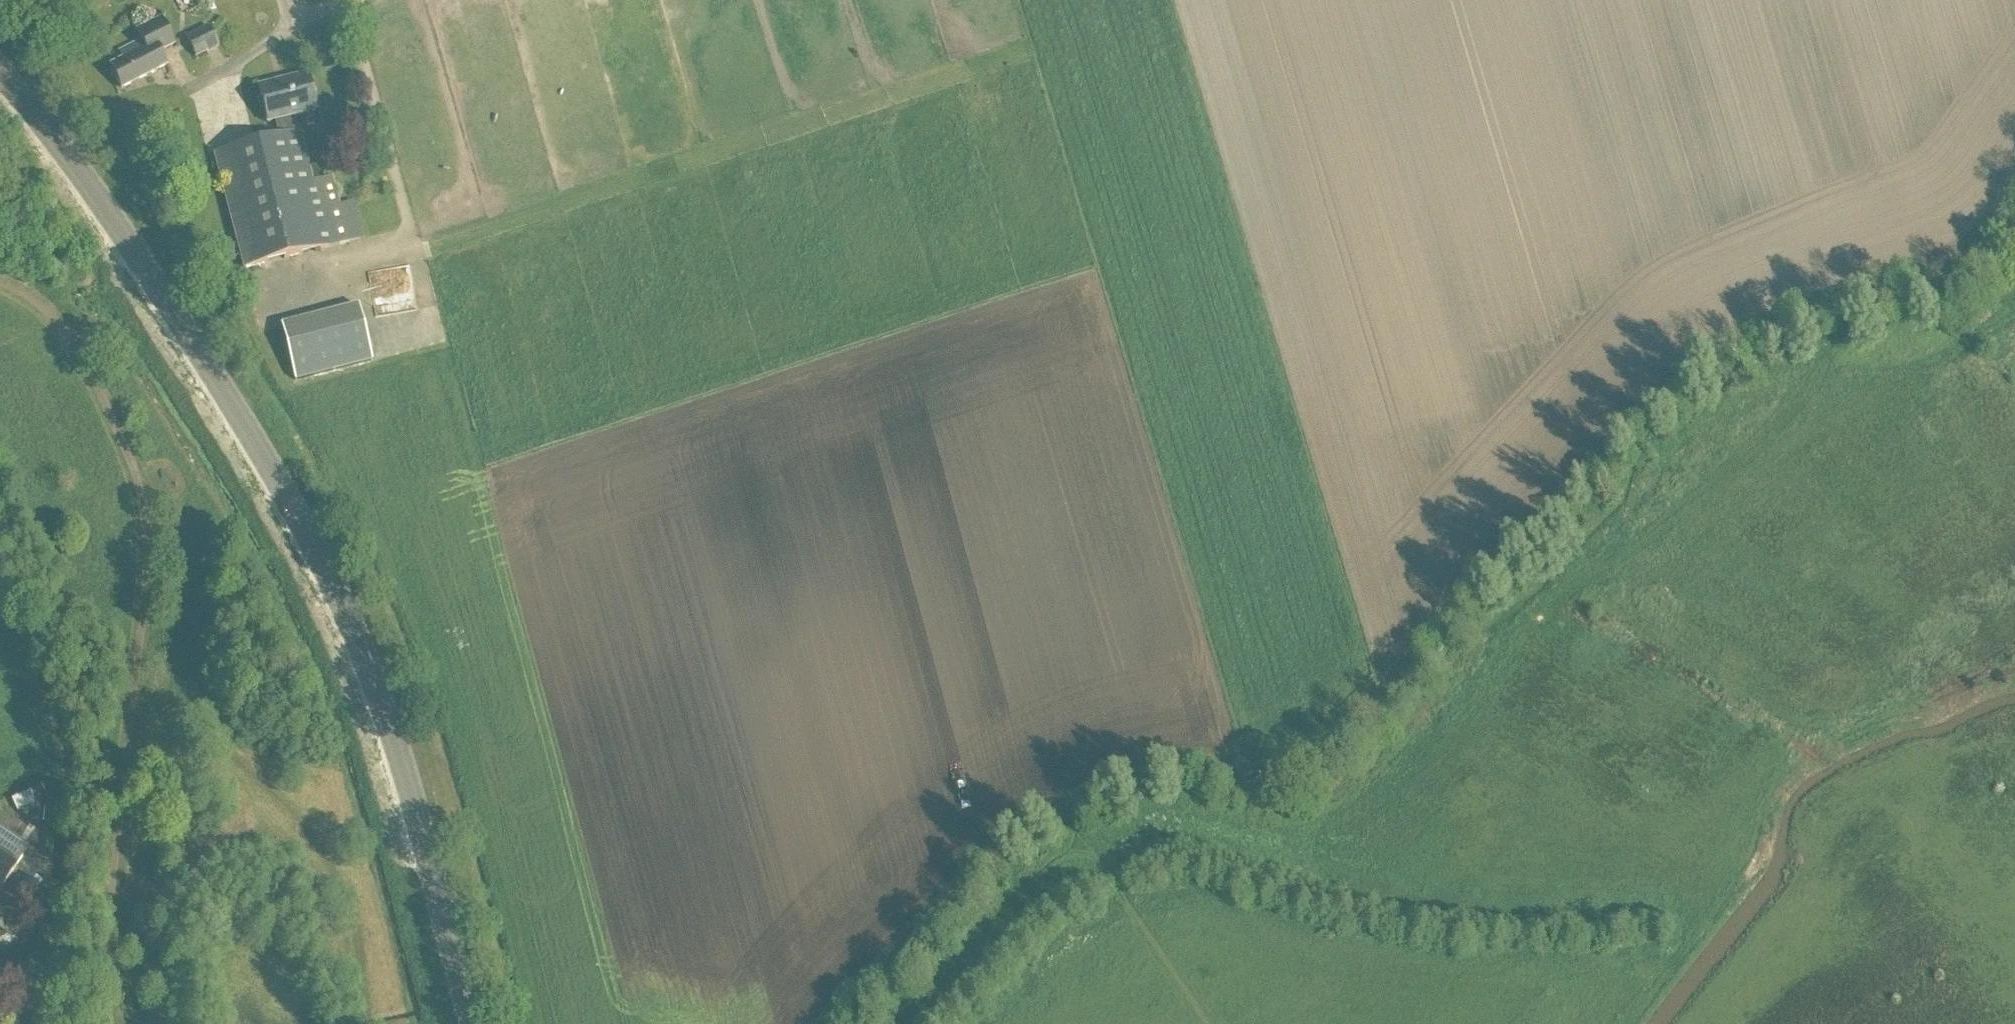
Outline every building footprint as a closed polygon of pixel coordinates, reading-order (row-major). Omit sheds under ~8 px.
[(137,33),(142,43),(119,54),(123,62),(110,68),(120,89),(167,67),(161,55),(176,47),(162,20),(137,33)] [(209,28),(185,39),(195,58),(218,47),(209,28)] [(266,124),(281,120),(285,137),(213,155),(242,270),(348,243),(332,179),(312,184),(299,133),(296,134),(292,118),(316,112),(306,76),(257,88),(266,124)] [(295,383),(372,363),(358,307),(280,327),(295,383)] [(0,892),(18,865),(0,854),(0,892)]
